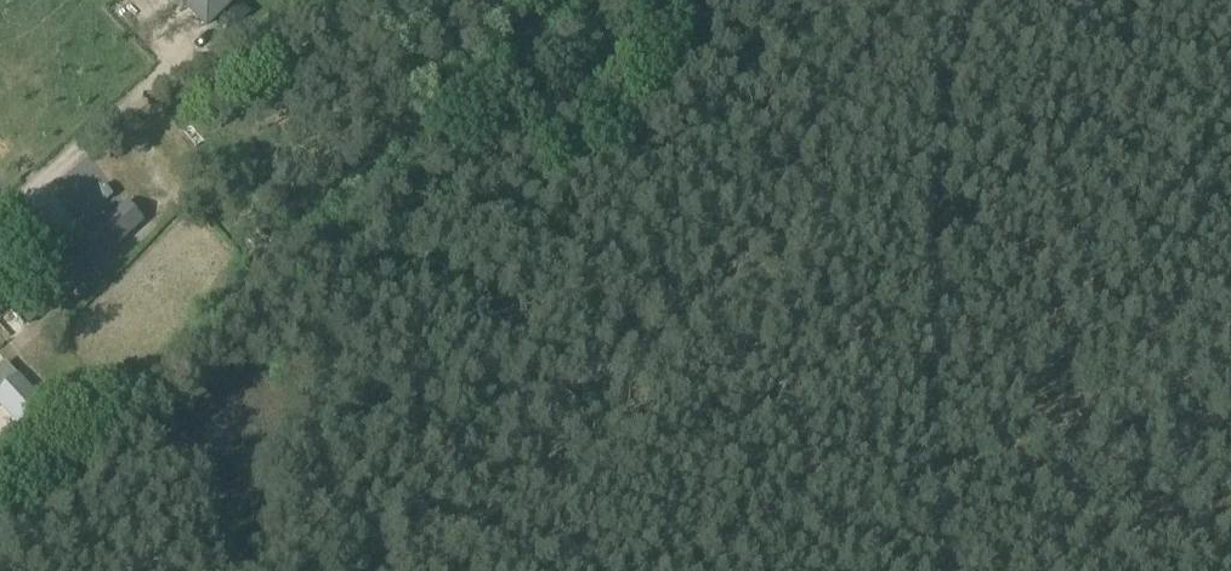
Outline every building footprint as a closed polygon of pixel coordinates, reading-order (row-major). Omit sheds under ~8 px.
[(233,0),(181,0),(206,26),(233,0)] [(41,321),(151,224),(133,204),(22,300),(41,321)] [(8,390),(47,429),(68,407),(30,368),(8,390)] [(0,397),(0,424),(8,431),(28,411),(7,390),(0,397)]
